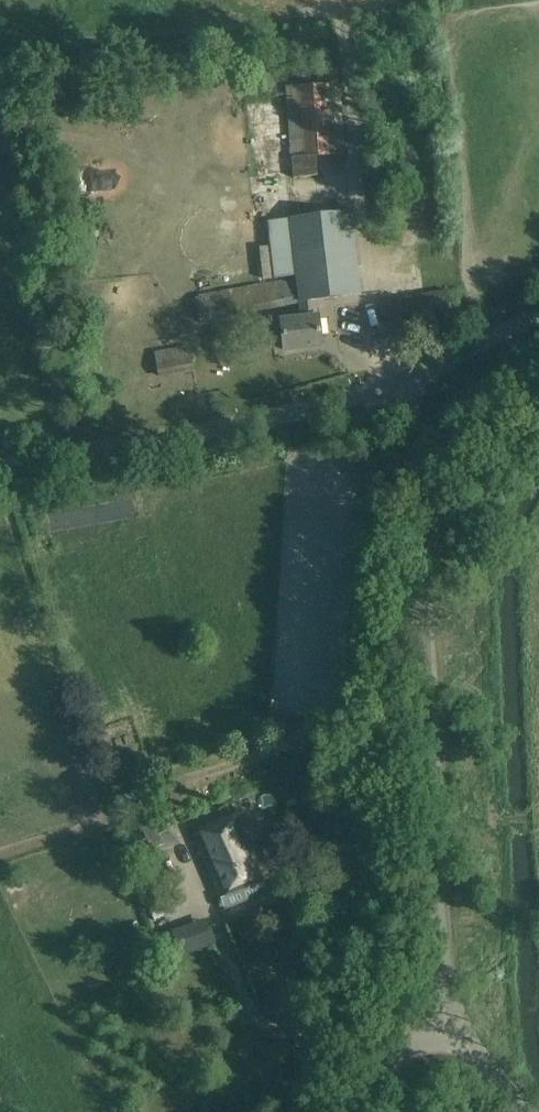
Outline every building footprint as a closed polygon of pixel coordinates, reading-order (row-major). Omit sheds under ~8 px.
[(334,137),(330,83),(286,87),(293,179),(318,177),(316,156),(346,154),(344,136),(334,137)] [(360,295),(351,211),(292,218),(299,279),(195,296),(199,322),(302,305),(303,316),(282,319),(285,350),(321,346),(318,317),(315,300),(360,295)] [(190,346),(154,352),(159,378),(194,372),(190,346)] [(352,815),(329,824),(332,832),(336,840),(372,825),(374,830),(385,826),(375,804),(377,803),(357,758),(341,765),(350,787),(347,788),(358,812),(352,815)] [(180,844),(169,815),(125,832),(136,861),(180,844)] [(267,892),(236,818),(194,836),(225,910),(267,892)] [(328,822),(319,826),(323,835),(332,832),(329,824),(328,822)] [(163,935),(171,960),(195,952),(186,927),(163,935)]
